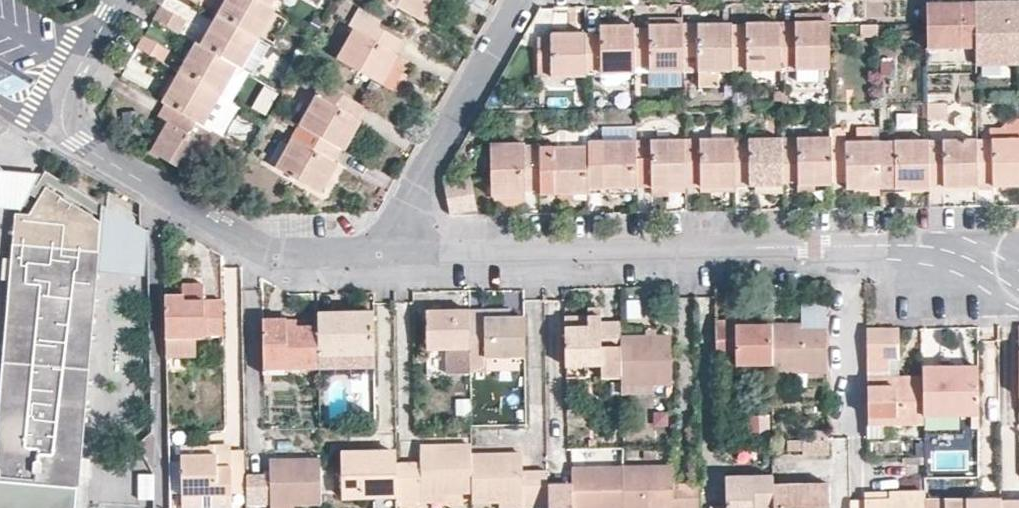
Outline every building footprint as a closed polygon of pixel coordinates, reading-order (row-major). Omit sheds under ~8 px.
[(271,3),(265,0),(225,0),(217,13),(258,36),(275,6),(271,3)] [(419,15),(428,0),(394,0),(419,15)] [(419,15),(427,20),(439,0),(428,0),(419,15)] [(973,3),(925,4),(926,50),(974,49),(973,3)] [(973,3),(974,49),(974,64),(1018,63),(1018,11),(996,11),(995,3),(973,3)] [(995,3),(996,11),(1018,11),(1018,3),(995,3)] [(161,5),(154,16),(179,31),(185,19),(161,5)] [(262,39),(280,8),(275,6),(258,36),(262,39)] [(354,28),(338,56),(382,82),(398,53),(395,51),(400,39),(377,25),(381,18),(360,6),(349,24),(354,28)] [(258,36),(217,13),(200,43),(236,63),(241,66),(258,36)] [(828,21),(828,13),(795,13),(796,21),(828,21)] [(780,62),(779,24),(779,21),(746,23),(746,25),(731,26),(731,69),(780,68),(780,62)] [(828,21),(796,21),(796,25),(779,24),(780,62),(795,61),(794,68),(829,67),(828,24),(828,21)] [(731,26),(731,23),(697,23),(697,26),(682,27),(683,69),(697,69),(698,84),(718,84),(717,69),(731,69),(731,26)] [(633,28),(633,24),(601,25),(600,32),(586,31),(587,70),(598,70),(599,72),(634,70),(634,64),(633,28)] [(681,24),(648,24),(648,27),(633,28),(634,64),(649,64),(649,71),(683,70),(683,69),(682,27),(681,24)] [(877,35),(877,24),(859,24),(860,36),(877,35)] [(587,75),(587,70),(586,31),(551,32),(551,36),(536,37),(537,65),(551,66),(552,75),(587,75)] [(144,35),(138,46),(149,53),(163,60),(168,49),(144,35)] [(236,63),(200,43),(196,40),(179,69),(219,92),(236,63)] [(149,53),(138,46),(133,55),(144,62),(149,53)] [(403,57),(398,53),(382,82),(392,88),(401,71),(397,68),(403,57)] [(249,70),(241,66),(236,63),(219,92),(232,99),(249,70)] [(219,92),(179,69),(161,100),(166,102),(201,123),(219,92)] [(683,70),(649,71),(649,83),(683,82),(683,70)] [(975,100),(974,73),(926,74),(927,101),(946,101),(975,100)] [(316,95),(300,123),(341,146),(344,148),(360,120),(356,118),(364,105),(322,81),(315,93),(316,95)] [(232,99),(219,92),(201,123),(214,130),(232,99)] [(946,101),(927,101),(927,119),(946,119),(946,101)] [(201,123),(166,102),(159,115),(161,116),(169,121),(151,150),(187,171),(204,141),(213,146),(220,133),(214,130),(201,123)] [(169,121),(161,116),(144,146),(151,150),(169,121)] [(1018,139),(1018,119),(1008,120),(1001,128),(991,128),(991,141),(1018,139)] [(341,146),(300,123),(274,165),(318,191),(336,162),(332,161),(341,146)] [(830,127),(830,123),(812,124),(813,136),(796,137),(796,139),(781,140),(782,179),(797,179),(797,182),(814,182),(831,183),(831,179),(830,127)] [(635,126),(602,127),(603,141),(635,140),(635,126)] [(856,126),(856,140),(872,140),(871,126),(856,126)] [(879,140),(872,140),(856,140),(846,140),(846,127),(830,127),(831,179),(846,179),(846,186),(853,186),(879,186),(879,184),(878,144),(879,140)] [(588,139),(588,129),(557,129),(557,145),(588,145),(588,139)] [(782,179),(781,140),(781,137),(747,138),(748,140),(732,141),(733,181),(748,181),(748,184),(781,184),(782,179)] [(588,147),(588,184),(603,184),(603,186),(636,186),(636,184),(635,143),(635,140),(603,141),(603,138),(588,139),(588,145),(588,147)] [(699,141),(684,141),(685,185),(700,184),(700,186),(733,186),(733,181),(732,141),(732,138),(699,138),(699,141)] [(685,185),(684,141),(684,139),(651,140),(651,142),(635,143),(636,184),(651,184),(650,186),(685,185)] [(977,185),(991,184),(992,186),(1018,186),(1018,139),(991,141),(976,141),(977,185)] [(976,140),(927,141),(928,185),(943,185),(944,187),(977,187),(977,185),(976,141),(976,140)] [(895,142),(878,144),(879,184),(895,184),(895,186),(928,185),(927,141),(895,141),(895,142)] [(538,189),(538,146),(522,147),(522,142),(490,142),(492,193),(524,193),(524,189),(538,189)] [(588,145),(557,145),(538,146),(538,189),(553,188),(553,192),(589,190),(588,184),(588,147),(588,145)] [(0,171),(0,206),(21,208),(38,174),(0,171)] [(685,185),(650,186),(650,194),(670,193),(670,191),(685,192),(685,185)] [(943,185),(928,185),(928,197),(953,195),(954,194),(977,194),(977,187),(944,187),(943,185)] [(75,486),(78,486),(79,474),(81,457),(96,271),(98,250),(88,249),(91,215),(71,202),(67,207),(57,200),(60,196),(45,186),(28,213),(13,212),(9,257),(8,278),(0,368),(0,507),(73,507),(75,486)] [(879,186),(853,186),(853,194),(879,194),(879,186)] [(67,207),(71,202),(60,196),(57,200),(67,207)] [(102,202),(101,221),(98,250),(96,271),(143,275),(146,230),(102,202)] [(101,221),(91,215),(88,249),(98,250),(101,221)] [(9,257),(1,257),(0,269),(0,278),(8,278),(9,257)] [(181,294),(165,295),(166,356),(194,355),(194,338),(205,337),(205,334),(222,334),(221,299),(204,299),(204,294),(193,294),(193,283),(181,283),(181,294)] [(204,294),(203,283),(193,283),(193,294),(204,294)] [(588,316),(600,316),(600,306),(588,308),(588,316)] [(470,354),(470,309),(427,309),(427,348),(448,348),(448,370),(470,370),(470,354)] [(524,355),(523,316),(505,316),(505,309),(470,309),(470,354),(487,354),(487,356),(517,356),(524,355)] [(317,353),(317,366),(374,366),(374,352),(373,310),(316,311),(317,325),(317,353)] [(588,316),(565,316),(566,365),(600,365),(601,376),(621,375),(620,335),(620,322),(601,322),(600,316),(588,316)] [(285,318),(262,319),(263,368),(317,366),(317,353),(317,325),(286,325),(285,318)] [(734,319),(715,320),(715,354),(735,353),(735,364),(772,363),(772,323),(734,323),(734,319)] [(826,323),(772,323),(772,363),(772,371),(827,371),(826,323)] [(898,326),(876,327),(866,326),(866,358),(899,357),(898,326)] [(645,335),(620,335),(621,375),(621,393),(652,392),(652,382),(670,382),(669,335),(654,335),(645,335)] [(517,369),(517,356),(487,356),(488,369),(517,369)] [(951,371),(950,365),(921,366),(922,376),(922,413),(979,413),(978,371),(951,371)] [(827,371),(772,371),(772,382),(827,381),(827,371)] [(922,413),(922,376),(888,376),(888,383),(867,384),(868,423),(922,423),(922,413)] [(472,419),(472,400),(456,400),(456,419),(472,419)] [(748,440),(768,439),(768,419),(748,420),(748,440)] [(828,454),(828,434),(815,434),(815,446),(798,447),(798,454),(828,454)] [(217,455),(181,455),(182,494),(230,494),(230,444),(216,444),(217,455)] [(181,445),(181,455),(217,455),(216,444),(181,445)] [(471,454),(471,444),(420,445),(421,461),(396,462),(396,495),(397,500),(446,500),(446,492),(472,492),(471,454)] [(396,495),(396,462),(396,450),(341,452),(342,496),(396,495)] [(547,485),(546,470),(522,471),(521,454),(471,454),(472,492),(472,500),(499,500),(521,499),(522,507),(547,507),(547,485)] [(91,458),(81,457),(79,474),(89,475),(91,458)] [(320,458),(269,459),(269,462),(269,470),(246,470),(247,502),(270,502),(270,507),(294,507),(294,502),(320,501),(320,458)] [(697,483),(674,483),(674,465),(622,466),(622,507),(698,507),(697,483)] [(622,466),(571,467),(572,507),(622,507),(622,466)] [(154,498),(154,473),(139,473),(139,498),(154,498)] [(773,475),(725,476),(725,506),(710,506),(710,507),(774,507),(773,483),(773,475)] [(773,483),(774,507),(828,507),(828,483),(773,483)] [(547,507),(562,507),(562,485),(547,485),(547,507)] [(924,490),(888,490),(888,498),(865,498),(849,499),(849,507),(924,507),(924,499),(924,490)] [(888,498),(888,490),(865,490),(865,498),(888,498)] [(232,507),(230,494),(182,494),(182,507),(232,507)] [(1000,498),(924,499),(924,507),(1000,507),(1000,501),(1000,498)] [(521,499),(499,500),(498,507),(522,507),(521,499)]
